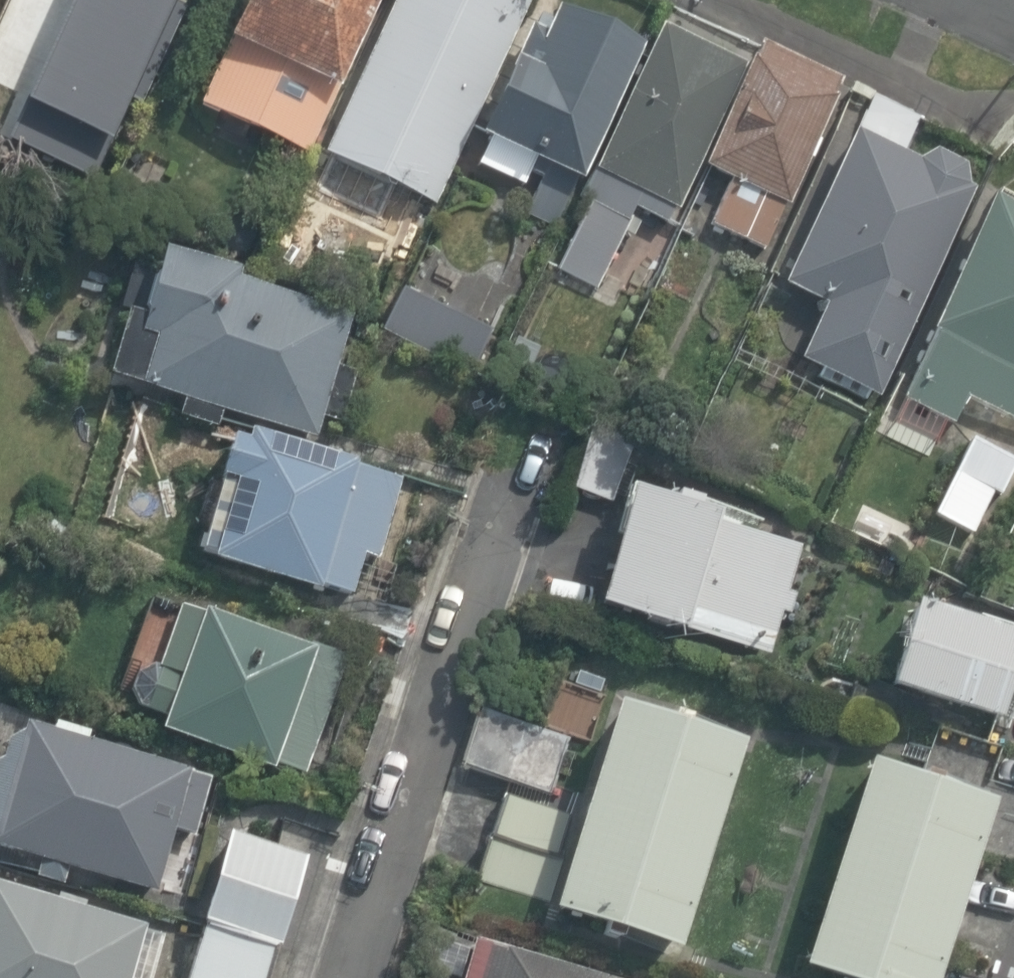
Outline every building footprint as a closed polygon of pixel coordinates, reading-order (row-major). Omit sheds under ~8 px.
[(2,28),(109,77),(122,49),(158,66),(172,36),(153,27),(166,0),(15,0),(2,28)] [(209,21),(176,82),(294,145),(360,0),(193,0),(189,7),(209,21)] [(430,193),(456,131),(567,177),(629,27),(564,0),(371,0),(311,143),(430,193)] [(725,51),(645,17),(539,272),(593,295),(630,205),(657,216),(725,51)] [(692,162),(724,176),(702,220),(758,245),(837,69),(751,30),(692,162)] [(979,189),(860,132),(786,285),(829,306),(804,357),(881,394),(979,189)] [(996,197),(932,331),(939,334),(908,399),(957,422),(969,396),(1013,417),(1013,205),(996,197)] [(121,227),(80,357),(169,385),(162,406),(216,423),(179,539),(342,591),(354,552),(367,556),(397,462),(301,432),(344,297),(121,227)] [(390,266),(360,336),(454,377),(485,308),(390,266)] [(973,438),(937,516),(975,533),(996,490),(1008,496),(1013,483),(1013,457),(973,438)] [(603,451),(557,588),(756,655),(803,519),(603,451)] [(179,587),(135,718),(266,762),(310,631),(179,587)] [(884,676),(997,710),(1013,653),(1013,624),(909,593),(884,676)] [(464,705),(444,765),(484,778),(454,869),(676,942),(742,739),(561,680),(545,731),(464,705)] [(0,713),(0,844),(168,892),(203,772),(0,713)] [(858,751),(795,958),(859,977),(934,977),(991,792),(858,751)] [(202,824),(163,977),(271,977),(304,850),(202,824)] [(0,870),(0,977),(145,977),(162,915),(0,870)] [(479,939),(468,977),(618,977),(479,939)]
